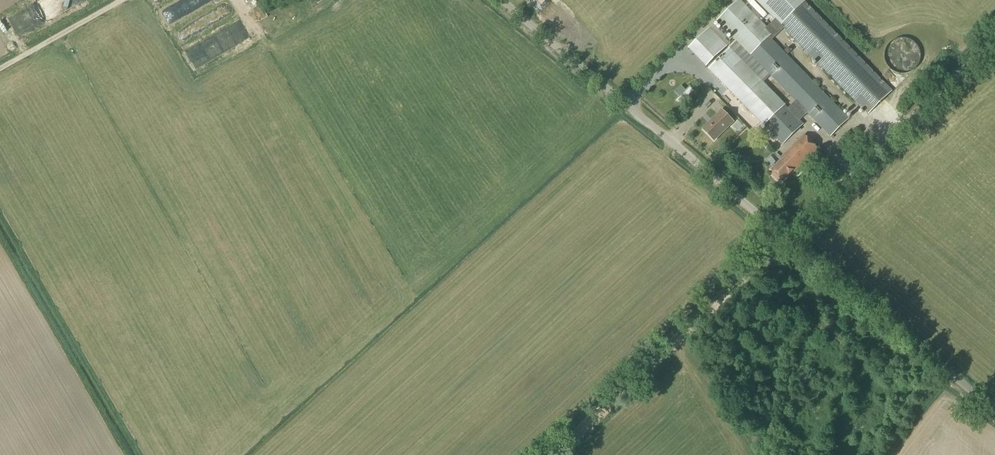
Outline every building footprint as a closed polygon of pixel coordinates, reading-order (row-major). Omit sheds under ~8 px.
[(812,9),(805,2),(807,0),(756,0),(775,20),(767,28),(740,0),(738,0),(717,21),(796,102),(792,105),(788,109),(785,106),(786,105),(780,99),(784,95),(783,95),(772,84),(769,87),(763,82),(742,103),(760,121),(761,122),(764,125),(783,145),(804,125),(800,121),(804,116),(807,113),(831,137),(849,119),(769,37),(781,26),(788,32),(861,107),(868,115),(892,91),(885,84),(812,9)] [(41,8),(15,18),(20,31),(46,21),(41,8)] [(196,66),(220,53),(222,57),(243,45),(240,40),(250,34),(240,17),(186,47),(196,66)] [(182,42),(193,34),(188,26),(176,33),(182,42)] [(706,68),(728,46),(709,28),(688,49),(706,68)] [(903,74),(904,74),(906,74),(907,73),(909,73),(910,72),(912,72),(913,71),(914,70),(915,69),(916,68),(917,66),(918,65),(919,64),(920,62),(920,61),(920,59),(921,58),(921,56),(921,55),(920,53),(920,51),(920,50),(919,48),(918,47),(917,46),(916,45),(915,43),(914,42),(913,41),(912,41),(910,40),(909,39),(907,39),(906,38),(904,38),(903,38),(901,38),(900,38),(898,39),(897,39),(895,40),(894,41),(892,41),(891,42),(890,43),(889,45),(888,46),(887,47),(886,49),(886,50),(885,51),(885,53),(885,55),(885,56),(885,58),(885,59),(885,61),(886,62),(886,64),(887,65),(888,66),(889,68),(890,69),(891,70),(892,71),(894,72),(895,72),(897,73),(898,73),(900,74),(901,74),(903,74)] [(887,117),(895,108),(887,100),(878,109),(887,117)] [(714,141),(733,122),(722,110),(712,120),(713,121),(704,130),(714,141)] [(795,172),(818,149),(804,135),(781,158),(783,159),(772,170),(773,171),(771,175),(777,181),(781,180),(782,181),(793,171),(795,172)] [(742,162),(745,167),(750,164),(747,158),(742,162)]
